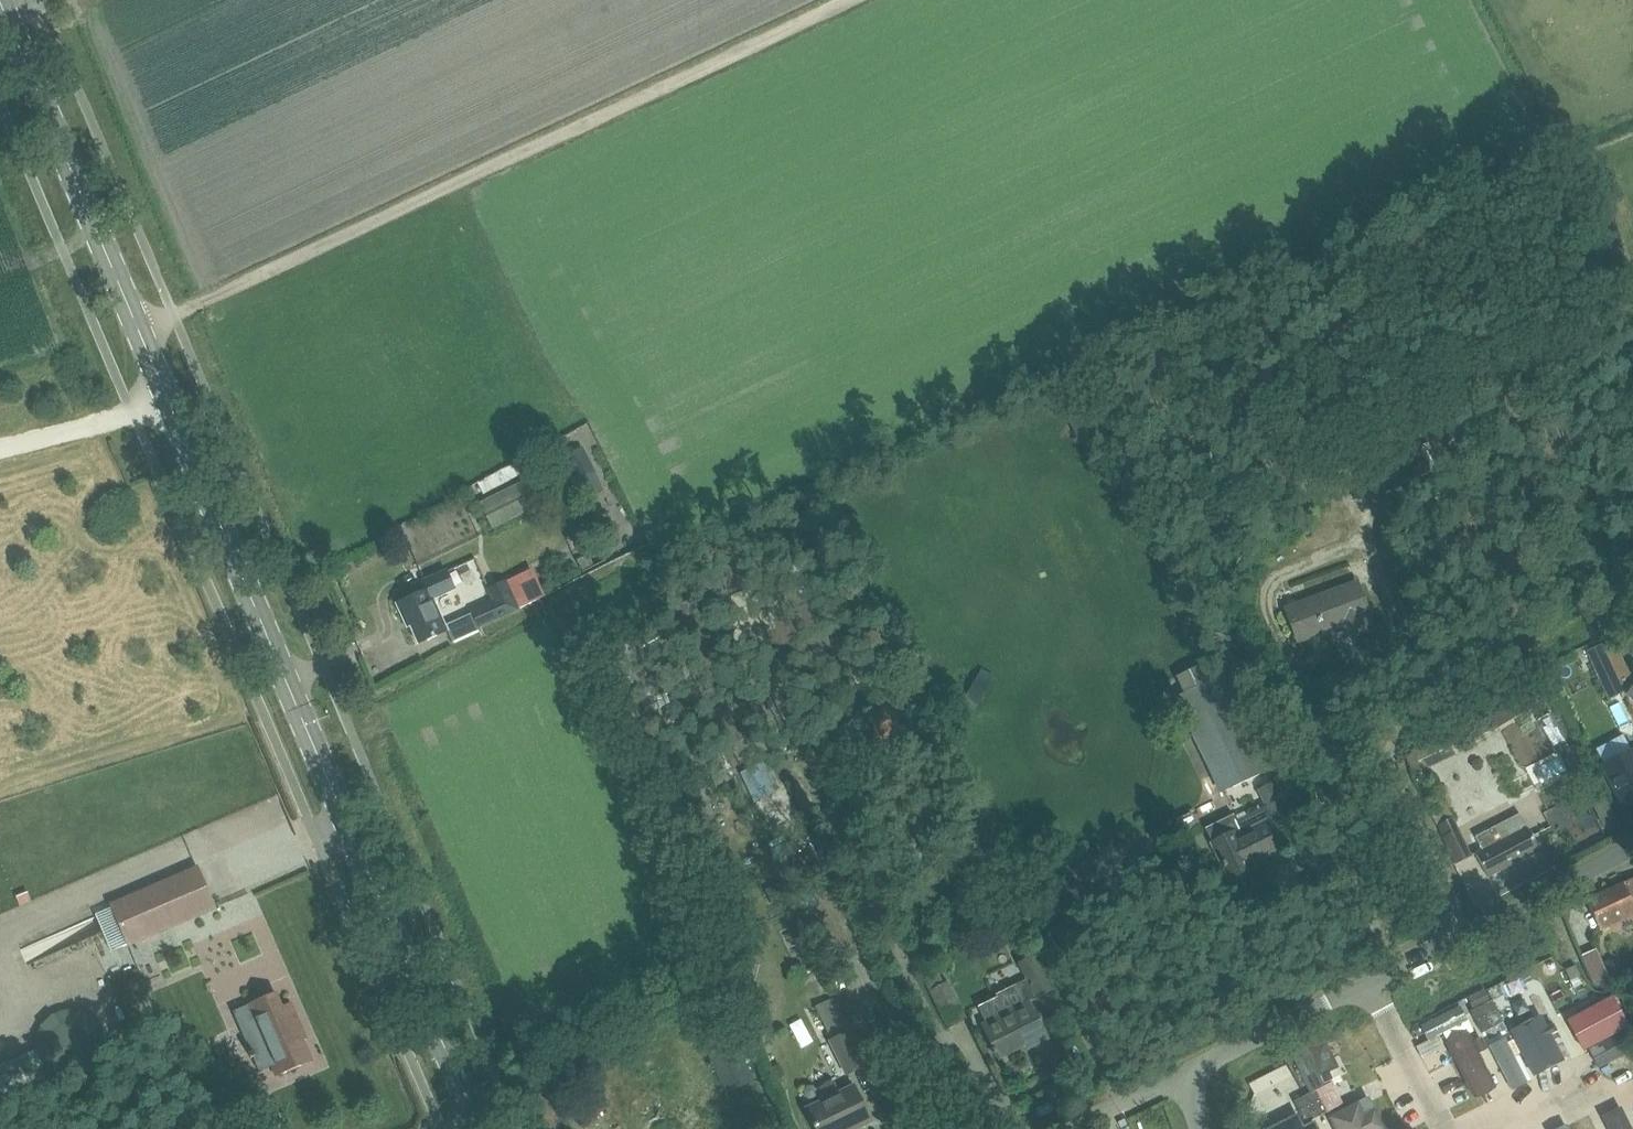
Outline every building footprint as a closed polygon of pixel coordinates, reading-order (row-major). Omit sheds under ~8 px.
[(582,493),(600,484),(582,448),(560,460),(571,483),(575,480),(582,493)] [(492,529),(548,502),(536,477),(480,505),(492,529)] [(419,645),(439,636),(449,631),(435,600),(456,591),(446,571),(423,581),(427,591),(396,606),(403,619),(406,617),(419,645)] [(448,635),(453,646),(482,632),(481,629),(520,611),(519,609),(542,598),(529,574),(507,584),(506,581),(486,590),(492,602),(470,612),(472,616),(449,628),(452,633),(448,635)] [(1323,633),(1339,627),(1343,639),(1372,628),(1367,616),(1369,616),(1357,584),(1287,610),(1293,627),(1299,642),(1323,633)] [(1620,654),(1622,653),(1615,640),(1602,647),(1619,681),(1630,675),(1620,654)] [(1619,681),(1602,647),(1585,656),(1609,701),(1624,693),(1619,681)] [(1185,697),(1216,682),(1221,680),(1212,661),(1176,677),(1185,697)] [(980,674),(969,693),(981,700),(992,681),(980,674)] [(1185,697),(1181,699),(1226,793),(1261,776),(1216,682),(1185,697)] [(1559,697),(1555,688),(1554,687),(1546,691),(1546,692),(1550,701),(1559,697)] [(1524,698),(1514,704),(1520,715),(1531,709),(1526,702),(1524,698)] [(879,743),(909,728),(896,704),(866,719),(879,743)] [(1491,733),(1520,715),(1514,704),(1485,721),(1484,720),(1468,729),(1470,731),(1463,735),(1462,732),(1461,733),(1459,729),(1433,740),(1439,752),(1465,740),(1468,746),(1477,742),(1476,739),(1490,731),(1491,733)] [(1621,706),(1609,707),(1611,724),(1623,723),(1621,706)] [(1552,749),(1562,743),(1546,719),(1537,725),(1552,749)] [(1615,788),(1626,808),(1632,804),(1632,752),(1604,766),(1615,788)] [(1525,773),(1537,791),(1567,772),(1555,754),(1525,773)] [(716,787),(730,782),(727,771),(724,772),(721,763),(709,767),(713,777),(716,787)] [(765,763),(741,775),(754,802),(778,791),(765,763)] [(1290,815),(1274,782),(1257,791),(1272,823),(1290,815)] [(1437,810),(1431,813),(1438,827),(1454,819),(1447,805),(1443,795),(1433,800),(1437,810)] [(1476,854),(1478,859),(1489,879),(1539,852),(1520,815),(1476,838),(1482,851),(1476,854)] [(1242,834),(1234,818),(1208,831),(1214,844),(1213,844),(1230,880),(1252,869),(1250,863),(1262,858),(1263,859),(1283,850),(1269,821),(1242,834)] [(1454,819),(1438,827),(1444,839),(1443,840),(1455,865),(1472,857),(1454,819)] [(129,945),(214,908),(215,908),(198,870),(112,907),(129,945)] [(1596,921),(1601,931),(1632,916),(1632,879),(1587,901),(1596,921)] [(16,895),(21,907),(32,903),(27,891),(16,895)] [(705,933),(715,928),(710,916),(699,921),(705,933)] [(1593,949),(1579,956),(1594,987),(1609,980),(1593,949)] [(982,1025),(1000,1060),(1030,1045),(1033,1050),(1049,1042),(1030,1003),(1052,992),(1033,956),(1019,963),(1027,977),(1028,980),(1015,987),(1021,1000),(1023,1004),(982,1025)] [(1604,963),(1609,976),(1622,971),(1619,963),(1612,960),(1604,963)] [(1576,967),(1566,971),(1571,982),(1581,977),(1576,967)] [(950,986),(946,988),(939,973),(930,978),(929,979),(936,993),(932,995),(939,1011),(949,1030),(967,1021),(957,1002),(950,986)] [(250,1056),(269,1048),(270,1050),(264,1053),(276,1079),(312,1064),(303,1043),(307,1041),(291,1005),(282,1008),(276,994),(257,1003),(232,1014),(250,1056)] [(1613,998),(1568,1023),(1584,1052),(1629,1028),(1613,998)] [(1507,1036),(1501,1025),(1504,1024),(1493,1002),(1482,1007),(1499,1040),(1501,1039),(1507,1036)] [(1492,1044),(1499,1040),(1482,1007),(1471,1013),(1482,1034),(1486,1033),(1492,1044)] [(35,1042),(35,1047),(45,1073),(50,1078),(56,1081),(62,1084),(69,1085),(76,1085),(82,1084),(89,1082),(95,1078),(100,1073),(104,1068),(107,1062),(109,1055),(110,1048),(109,1041),(108,1034),(104,1028),(100,1023),(95,1018),(89,1014),(82,1012),(75,1010),(68,1010),(62,1012),(55,1014),(49,1018),(44,1023),(40,1029),(37,1035),(35,1042)] [(1458,1010),(1418,1030),(1427,1046),(1466,1025),(1458,1010)] [(1507,1036),(1501,1039),(1513,1060),(1542,1046),(1530,1025),(1507,1036)] [(1590,1051),(1599,1069),(1632,1051),(1632,1046),(1625,1032),(1590,1051)] [(845,1034),(830,1041),(847,1076),(862,1068),(845,1034)] [(1318,1078),(1326,1074),(1336,1069),(1320,1037),(1287,1055),(1307,1094),(1323,1086),(1318,1078)] [(1347,1049),(1344,1042),(1342,1038),(1337,1041),(1342,1051),(1347,1049)] [(1464,1040),(1441,1052),(1471,1108),(1494,1096),(1464,1040)] [(710,1060),(725,1095),(754,1082),(739,1048),(710,1060)] [(1609,1067),(1614,1076),(1631,1067),(1626,1058),(1609,1067)] [(785,1076),(779,1065),(768,1070),(774,1082),(785,1076)] [(1276,1070),(1248,1084),(1263,1114),(1291,1100),(1276,1070)] [(126,1075),(130,1090),(141,1087),(136,1072),(126,1075)] [(1316,1091),(1316,1092),(1305,1098),(1316,1119),(1327,1113),(1323,1105),(1338,1097),(1331,1083),(1316,1091)] [(816,1128),(859,1128),(872,1123),(854,1087),(806,1110),(816,1128)] [(1394,1102),(1404,1128),(1420,1128),(1428,1126),(1415,1093),(1394,1102)] [(1306,1125),(1316,1119),(1305,1098),(1295,1103),(1306,1125)] [(1320,1126),(1322,1128),(1373,1128),(1367,1117),(1359,1121),(1353,1109),(1320,1126)] [(1595,1124),(1598,1128),(1624,1128),(1617,1114),(1595,1124)]
